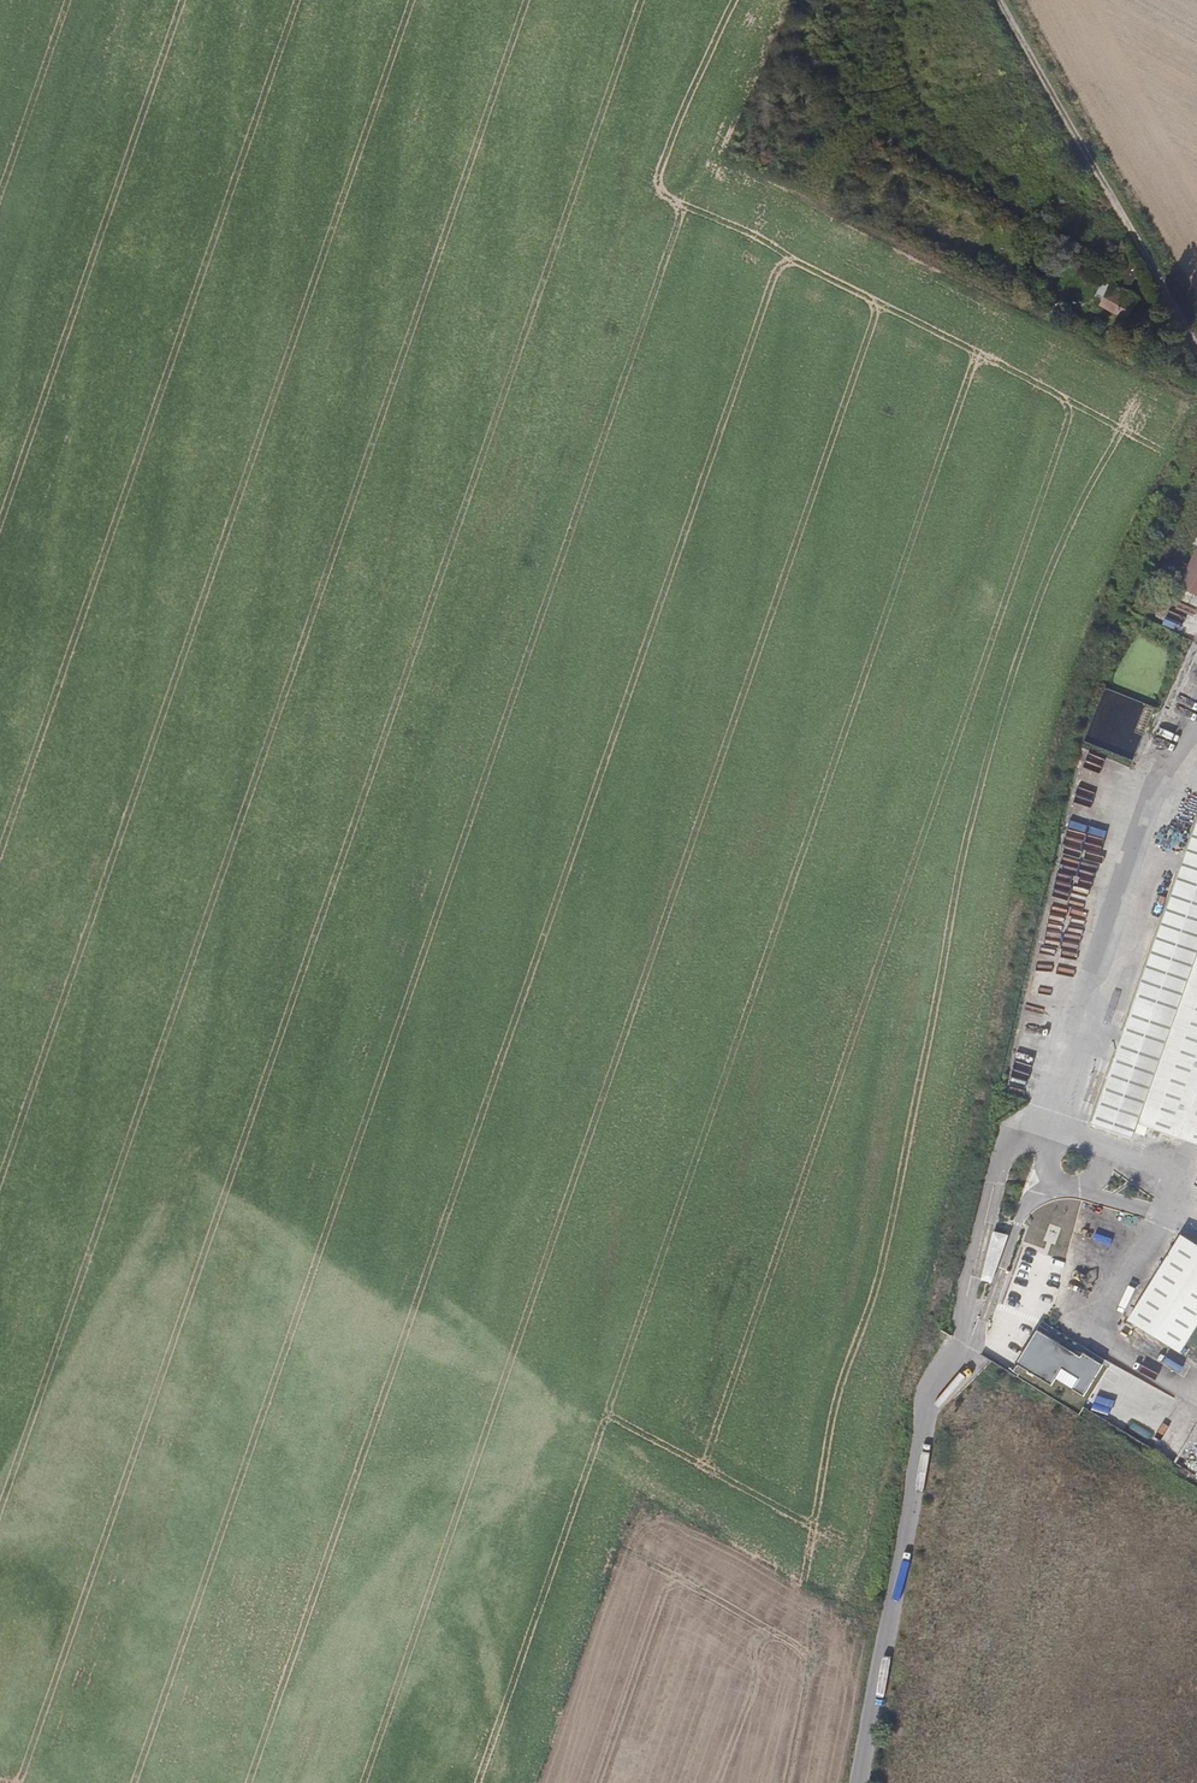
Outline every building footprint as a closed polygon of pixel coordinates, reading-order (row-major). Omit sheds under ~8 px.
[(1130,314),(1139,298),(1112,283),(1100,304),(1127,320),(1130,316),(1130,314)] [(1180,587),(1196,595),(1196,551),(1180,587)] [(1093,1124),(1133,1138),(1138,1125),(1196,1146),(1196,831),(1093,1124)] [(981,1277),(994,1281),(1006,1232),(993,1229),(981,1277)] [(1180,1353),(1196,1326),(1196,1247),(1181,1237),(1129,1321),(1180,1353)] [(1081,1357),(1036,1331),(1016,1365),(1053,1386),(1062,1369),(1079,1379),(1073,1390),(1083,1396),(1102,1364),(1083,1353),(1081,1357)]
